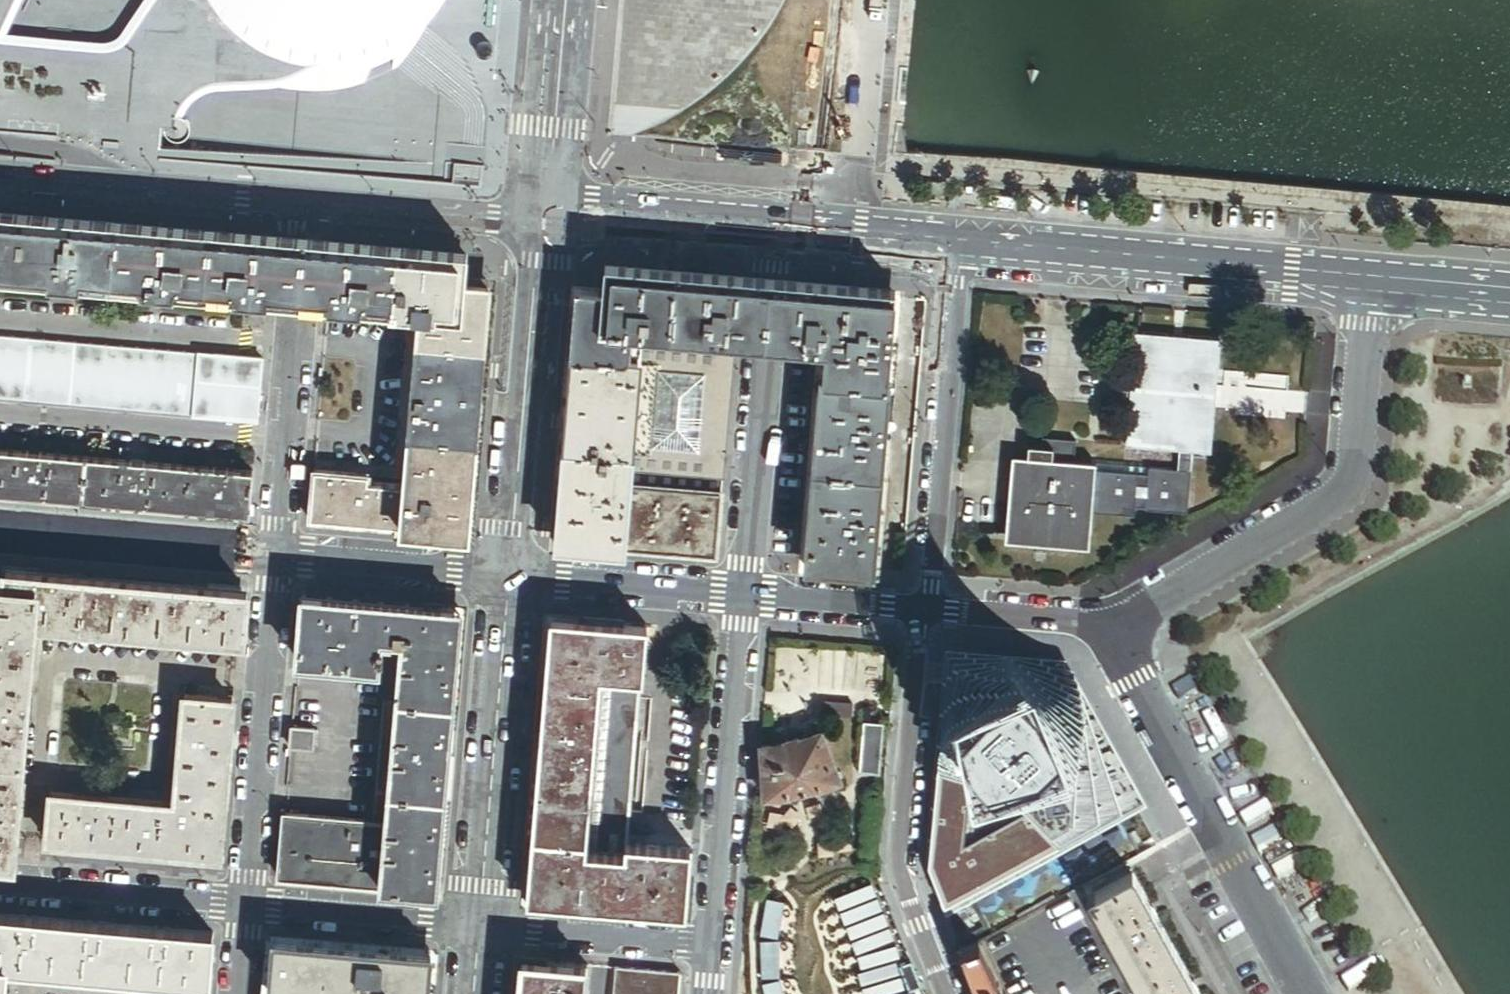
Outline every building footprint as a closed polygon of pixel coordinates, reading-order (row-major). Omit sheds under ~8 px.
[(223,26),(239,41),(263,56),(273,61),(289,65),(321,70),(294,86),(267,92),(288,98),(329,99),(363,93),(371,70),(393,61),(393,71),(400,66),(411,52),(423,34),(428,30),(448,2),(449,0),(207,0),(223,26)] [(0,218),(0,277),(422,313),(407,487),(369,484),(370,476),(314,472),(310,521),(450,533),(472,283),(459,282),(461,258),(0,218)] [(629,332),(734,340),(740,282),(613,272),(610,296),(595,294),(590,357),(639,362),(640,347),(628,346),(629,332)] [(769,285),(740,282),(734,340),(764,343),(794,345),(799,288),(769,285)] [(489,285),(472,283),(450,533),(468,535),(489,285)] [(824,347),(890,352),(895,296),(799,288),(794,345),(824,347)] [(574,356),(590,357),(595,294),(579,293),(574,356)] [(733,355),(734,340),(629,332),(628,346),(640,347),(733,355)] [(1215,403),(1221,340),(1135,333),(1126,447),(1180,451),(1194,452),(1211,454),(1215,403)] [(264,360),(0,337),(0,400),(258,422),(264,360)] [(723,478),(733,355),(640,347),(639,362),(630,455),(629,471),(723,478)] [(890,352),(824,347),(806,564),(871,570),(890,352)] [(582,451),(590,357),(574,356),(566,449),(582,451)] [(630,455),(639,362),(590,357),(582,451),(630,455)] [(1042,448),(1041,460),(1066,462),(1068,441),(1043,439),(1042,448)] [(1077,442),(1068,441),(1066,462),(1076,463),(1077,442)] [(1042,448),(1029,446),(1028,459),(1041,460),(1042,448)] [(574,545),(582,451),(566,449),(558,544),(574,545)] [(254,473),(0,451),(0,495),(250,516),(254,473)] [(628,485),(629,471),(630,455),(582,451),(574,545),(623,549),(628,485)] [(1180,451),(1179,461),(1193,462),(1194,452),(1180,451)] [(1066,462),(1041,460),(1028,459),(1012,457),(1005,542),(1089,549),(1092,514),(1095,471),(1096,464),(1076,463),(1066,462)] [(1179,461),(1178,471),(1192,472),(1193,462),(1179,461)] [(1149,469),(1096,464),(1095,471),(1139,475),(1139,476),(1149,477),(1149,469)] [(1139,475),(1095,471),(1092,514),(1135,518),(1136,508),(1146,509),(1146,511),(1189,515),(1192,472),(1178,471),(1149,469),(1149,477),(1139,476),(1139,475)] [(721,493),(723,478),(629,471),(628,485),(721,493)] [(716,557),(721,493),(628,485),(623,549),(716,557)] [(39,592),(37,627),(241,644),(246,595),(9,574),(7,590),(39,592)] [(7,590),(0,590),(0,860),(17,861),(37,627),(39,592),(7,590)] [(392,654),(407,655),(411,610),(306,601),(300,666),(390,673),(392,654)] [(411,610),(407,655),(391,828),(376,827),(287,820),(281,884),(424,896),(449,613),(411,610)] [(465,615),(449,613),(424,896),(440,897),(465,615)] [(527,902),(543,903),(567,619),(552,618),(532,845),(530,867),(527,902)] [(686,915),(691,850),(626,844),(625,856),(585,853),(600,675),(641,679),(642,679),(647,626),(567,619),(543,903),(560,904),(686,915)] [(962,651),(942,669),(929,869),(948,917),(1147,801),(1069,662),(962,651)] [(391,828),(407,655),(392,654),(390,673),(376,827),(391,828)] [(626,844),(641,679),(600,675),(585,853),(625,856),(626,844)] [(49,850),(222,864),(236,706),(188,702),(178,811),(54,801),(49,850)] [(875,765),(877,732),(862,732),(860,764),(875,765)] [(318,735),(294,733),(293,752),(317,755),(318,735)] [(840,782),(821,733),(798,742),(794,740),(784,742),(781,745),(761,746),(764,799),(787,797),(787,795),(792,794),(796,795),(802,793),(808,792),(810,790),(816,788),(819,789),(840,782)] [(1141,993),(1199,993),(1133,872),(1088,897),(1141,993)] [(870,885),(835,899),(840,911),(875,898),(870,885)] [(767,900),(760,937),(777,940),(783,903),(767,900)] [(876,900),(841,913),(846,925),(881,912),(876,900)] [(882,915),(847,928),(852,940),(887,927),(882,915)] [(0,920),(0,968),(9,969),(9,972),(211,989),(215,939),(0,920)] [(888,929),(853,943),(857,955),(892,942),(888,929)] [(778,941),(762,942),(762,979),(779,979),(778,941)] [(983,942),(960,951),(977,993),(1005,993),(991,963),(993,963),(992,960),(991,961),(983,942)] [(419,957),(275,945),(271,993),(277,993),(416,993),(419,957)] [(894,947),(859,957),(862,970),(898,959),(894,947)] [(419,957),(416,993),(431,993),(434,958),(419,957)] [(538,963),(522,962),(520,993),(535,993),(538,963)] [(587,986),(585,985),(587,967),(538,963),(535,993),(587,993),(587,986)] [(895,963),(859,974),(862,986),(898,976),(895,963)] [(916,988),(907,964),(900,967),(909,991),(916,988)] [(9,972),(9,969),(0,968),(0,993),(7,993),(9,972)] [(680,975),(616,969),(614,993),(679,993),(680,975)] [(863,989),(865,993),(892,993),(903,991),(899,978),(863,989)] [(763,984),(765,993),(782,993),(779,981),(763,984)]
